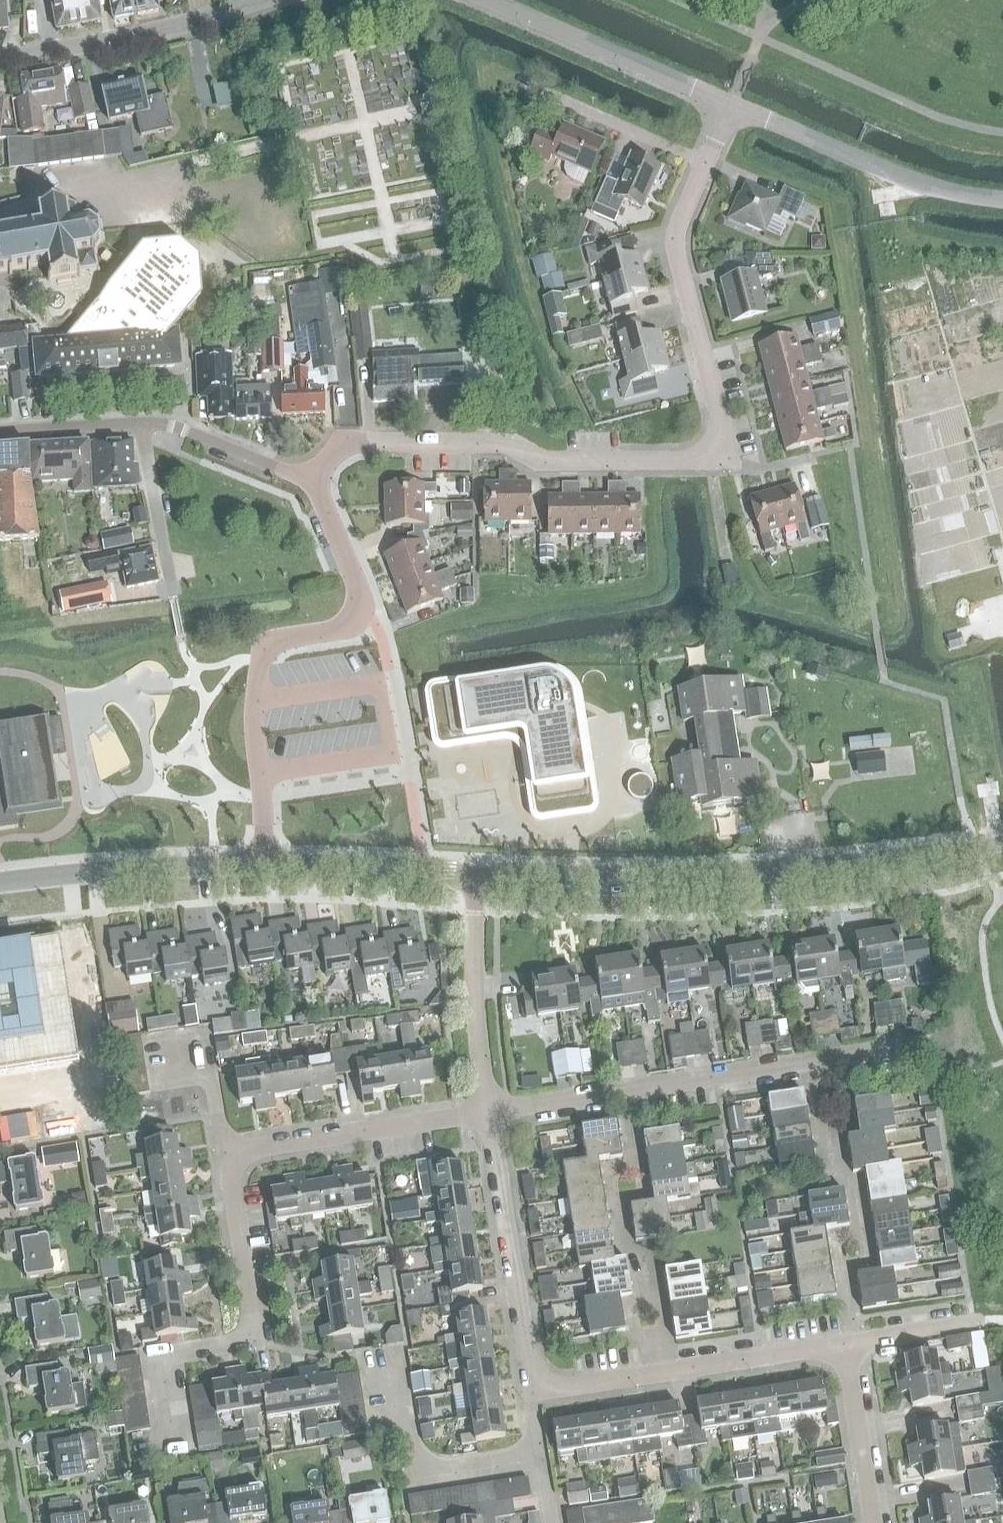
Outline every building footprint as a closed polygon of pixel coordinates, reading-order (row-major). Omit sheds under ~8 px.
[(56,31),(75,28),(70,0),(51,0),(56,31)] [(75,28),(101,23),(97,0),(70,0),(75,28)] [(113,20),(132,17),(128,0),(110,0),(113,20)] [(156,0),(128,0),(132,17),(158,12),(156,0)] [(39,106),(70,102),(68,92),(64,92),(61,71),(20,76),(23,98),(16,99),(21,133),(43,130),(39,106)] [(145,100),(140,78),(101,87),(108,120),(134,115),(139,137),(171,130),(164,96),(145,100)] [(220,82),(222,105),(243,103),(240,80),(220,82)] [(72,119),(92,116),(94,116),(88,86),(68,90),(68,92),(70,102),(72,119)] [(439,116),(435,98),(422,100),(423,104),(419,104),(421,116),(425,115),(426,119),(439,116)] [(517,133),(523,121),(508,114),(503,127),(517,133)] [(604,143),(564,126),(558,140),(539,132),(530,154),(549,162),(551,157),(564,163),(563,170),(565,177),(571,182),(583,187),(588,174),(590,175),(604,143)] [(10,138),(12,139),(17,138),(18,131),(11,131),(0,129),(0,137),(10,138)] [(119,129),(102,132),(104,157),(123,155),(119,129)] [(102,132),(90,133),(93,159),(104,157),(102,132)] [(78,135),(82,160),(93,159),(90,133),(78,135)] [(78,135),(67,137),(70,162),(82,160),(78,135)] [(67,137),(55,138),(58,163),(70,162),(67,137)] [(32,139),(17,138),(12,139),(14,169),(35,166),(32,141),(32,139)] [(47,165),(58,163),(55,138),(44,140),(47,165)] [(35,166),(47,165),(44,140),(32,141),(35,166)] [(511,147),(508,156),(518,160),(522,152),(511,147)] [(660,168),(631,155),(618,184),(606,179),(594,205),(617,215),(624,201),(642,209),(660,168)] [(734,203),(727,220),(744,227),(745,225),(764,234),(770,221),(772,216),(779,220),(782,214),(804,223),(811,207),(802,203),(804,198),(783,188),(781,193),(778,199),(745,185),(737,204),(734,203)] [(87,223),(69,226),(75,219),(77,221),(79,219),(75,217),(75,212),(76,210),(75,208),(72,210),(67,207),(68,205),(65,204),(63,207),(40,211),(37,208),(35,210),(38,213),(40,224),(37,224),(37,227),(24,229),(23,226),(20,226),(20,230),(5,232),(4,229),(1,230),(2,233),(0,233),(0,272),(8,271),(8,274),(12,273),(11,271),(26,268),(27,271),(31,270),(30,267),(44,265),(44,268),(48,267),(49,279),(48,280),(51,282),(54,278),(75,275),(76,277),(81,276),(81,274),(95,272),(97,273),(100,271),(97,267),(94,254),(98,251),(96,248),(100,240),(102,241),(103,238),(101,236),(99,229),(101,227),(100,223),(97,224),(92,222),(91,219),(87,220),(87,223)] [(603,228),(592,224),(587,236),(598,240),(603,228)] [(825,251),(825,238),(812,238),(812,251),(825,251)] [(598,264),(603,283),(643,273),(638,254),(623,258),(618,241),(586,250),(590,266),(598,264)] [(34,353),(26,354),(27,365),(35,364),(36,374),(36,378),(37,380),(102,374),(102,371),(114,370),(114,373),(180,368),(177,333),(173,333),(171,333),(171,331),(183,317),(199,298),(196,263),(183,252),(179,248),(144,251),(114,286),(108,292),(98,302),(97,302),(96,303),(98,304),(67,341),(65,339),(63,342),(34,344),(34,353)] [(540,278),(544,293),(565,287),(561,273),(557,274),(551,254),(532,260),(537,279),(540,278)] [(770,255),(744,254),(750,275),(722,282),(732,322),(764,313),(756,280),(775,275),(770,255)] [(647,291),(643,273),(603,283),(612,318),(637,312),(633,295),(647,291)] [(297,387),(283,387),(284,415),(323,414),(322,388),(326,388),(326,384),(338,383),(336,369),(328,326),(323,295),(323,293),(326,293),(325,283),(322,284),(293,288),(295,297),(289,298),(295,334),(298,356),(311,354),(312,361),(305,368),(296,368),(297,387)] [(566,317),(561,294),(542,299),(552,338),(563,335),(559,319),(566,317)] [(841,330),(836,313),(809,320),(813,337),(841,330)] [(623,361),(663,351),(658,332),(643,336),(639,319),(614,326),(623,361)] [(40,325),(27,326),(29,344),(42,343),(40,325)] [(29,344),(26,326),(1,330),(0,331),(0,349),(29,344)] [(600,326),(585,330),(588,343),(603,339),(600,326)] [(764,367),(819,353),(816,344),(799,349),(795,335),(758,345),(764,367)] [(261,339),(248,340),(248,357),(261,357),(261,339)] [(228,355),(228,340),(205,341),(205,356),(197,356),(198,398),(209,398),(209,420),(232,420),(230,355),(228,355)] [(284,372),(283,341),(261,342),(263,373),(284,372)] [(663,351),(623,361),(628,380),(619,382),(623,400),(657,391),(653,373),(668,369),(663,351)] [(374,376),(372,376),(373,402),(413,401),(413,385),(462,384),(462,358),(432,359),(432,357),(419,357),(419,353),(373,355),(374,376)] [(770,389),(807,380),(803,367),(821,362),(819,353),(764,367),(770,389)] [(29,401),(27,373),(11,375),(14,403),(29,401)] [(770,389),(775,411),(830,397),(827,388),(810,393),(807,380),(770,389)] [(235,387),(235,392),(236,419),(270,419),(269,392),(269,387),(235,387)] [(833,409),(849,405),(846,395),(830,399),(832,406),(833,409)] [(775,411),(780,431),(817,421),(814,411),(832,406),(830,397),(775,411)] [(820,431),(817,421),(780,431),(785,450),(822,441),(822,440),(835,437),(832,428),(820,431)] [(133,466),(132,441),(91,443),(93,490),(138,487),(137,466),(133,466)] [(86,444),(30,447),(31,483),(70,480),(71,493),(91,492),(90,477),(88,478),(86,444)] [(38,539),(31,483),(30,447),(0,449),(0,541),(38,539)] [(484,523),(508,523),(507,471),(498,472),(498,484),(484,484),(484,523)] [(507,471),(508,523),(531,522),(531,484),(516,484),(516,471),(507,471)] [(459,481),(459,495),(468,495),(468,481),(459,481)] [(607,496),(593,496),(594,535),(617,534),(616,483),(607,483),(607,496)] [(616,483),(617,534),(640,534),(639,495),(625,496),(625,483),(616,483)] [(571,535),(570,484),(561,484),(561,497),(547,497),(548,536),(571,535)] [(579,484),(570,484),(571,535),(594,535),(593,496),(579,497),(579,484)] [(385,486),(385,506),(423,505),(423,495),(436,494),(436,485),(423,485),(385,486)] [(772,491),(782,528),(795,525),(800,542),(809,539),(794,485),(772,491)] [(769,532),(782,528),(772,491),(749,497),(764,552),(774,549),(769,532)] [(827,526),(819,497),(804,502),(812,530),(827,526)] [(424,516),(423,505),(385,506),(386,526),(412,525),(412,534),(423,534),(429,532),(429,516),(424,516)] [(451,505),(451,522),(471,522),(471,505),(451,505)] [(105,552),(134,546),(130,528),(101,534),(105,552)] [(458,539),(473,538),(472,528),(457,529),(458,539)] [(428,549),(423,534),(412,534),(406,536),(409,545),(384,555),(391,575),(427,561),(423,551),(428,549)] [(90,539),(87,543),(88,548),(92,551),(97,550),(100,546),(99,541),(95,538),(90,539)] [(646,544),(637,544),(637,555),(646,555),(646,544)] [(553,547),(548,547),(539,547),(539,560),(553,560),(553,547)] [(119,552),(87,559),(90,573),(105,569),(106,574),(123,570),(127,589),(158,582),(151,548),(120,555),(119,552)] [(427,561),(391,575),(399,594),(452,575),(450,569),(433,575),(427,561)] [(738,586),(734,565),(722,567),(726,588),(738,586)] [(452,575),(399,594),(406,614),(442,600),(439,592),(456,586),(452,575)] [(108,583),(76,589),(80,610),(113,603),(108,583)] [(461,605),(474,604),(474,590),(460,590),(461,605)] [(957,635),(947,639),(950,649),(961,646),(957,635)] [(430,696),(437,742),(437,743),(437,744),(438,744),(438,745),(439,746),(440,747),(441,747),(442,748),(443,748),(444,748),(445,748),(498,740),(499,740),(500,740),(501,740),(502,740),(503,740),(504,740),(505,740),(506,740),(507,740),(508,741),(509,741),(510,742),(511,742),(512,742),(512,743),(513,743),(514,744),(515,744),(516,745),(517,746),(518,747),(519,747),(519,748),(520,749),(521,750),(521,751),(522,751),(522,752),(523,753),(523,754),(523,755),(524,755),(524,756),(524,757),(525,758),(525,759),(533,813),(533,814),(534,814),(534,815),(534,816),(535,816),(535,817),(536,817),(536,818),(537,818),(538,818),(538,819),(539,819),(540,819),(541,819),(587,812),(587,811),(588,811),(589,811),(590,811),(590,810),(591,810),(591,809),(592,809),(592,808),(592,807),(592,806),(593,806),(593,805),(593,804),(592,804),(576,697),(576,696),(576,695),(576,694),(575,693),(575,692),(575,691),(574,691),(574,690),(574,689),(573,688),(573,687),(572,686),(572,685),(571,684),(570,683),(569,682),(568,681),(568,680),(567,680),(566,679),(565,678),(564,677),(563,677),(562,676),(561,676),(560,675),(559,675),(558,674),(557,674),(556,673),(555,673),(554,673),(553,673),(552,672),(551,672),(550,672),(549,672),(548,672),(547,672),(546,672),(545,672),(544,672),(543,672),(542,672),(436,688),(435,689),(434,689),(433,689),(433,690),(432,690),(432,691),(431,691),(431,692),(430,693),(430,694),(430,695),(430,696)] [(743,694),(741,680),(677,689),(683,722),(694,721),(700,757),(672,761),(678,804),(700,801),(702,809),(761,799),(756,763),(739,766),(738,756),(731,715),(745,713),(746,720),(769,717),(765,691),(743,694)] [(873,749),(891,747),(890,736),(872,738),(873,749)] [(850,752),(873,749),(872,738),(849,741),(850,752)] [(885,774),(882,753),(854,757),(857,777),(867,776),(885,774)] [(644,801),(647,799),(649,797),(651,795),(652,792),(653,790),(652,787),(652,784),(650,781),(648,779),(646,777),(643,776),(640,776),(637,776),(634,777),(632,779),(630,781),(628,783),(627,786),(627,789),(628,792),(629,795),(631,797),(633,799),(635,800),(638,801),(641,801),(644,801)] [(259,916),(230,920),(234,948),(238,970),(248,969),(250,968),(275,964),(273,952),(272,953),(270,934),(262,935),(259,916)] [(279,922),(268,924),(270,934),(272,953),(273,952),(275,964),(285,963),(287,972),(313,968),(311,956),(310,956),(308,938),(307,938),(302,939),(299,919),(279,922)] [(336,923),(306,928),(307,938),(308,938),(310,956),(311,956),(322,954),(325,975),(351,971),(349,959),(346,942),(339,943),(336,923)] [(142,946),(139,926),(108,931),(113,960),(126,958),(129,979),(153,975),(151,963),(148,945),(147,945),(142,946)] [(372,926),(344,931),(346,942),(349,959),(351,971),(353,980),(364,979),(389,975),(387,962),(384,945),(375,946),(372,926)] [(413,929),(382,934),(384,945),(387,962),(389,975),(392,992),(403,990),(401,982),(427,978),(422,948),(416,949),(413,929)] [(931,971),(926,941),(912,943),(900,945),(898,929),(876,933),(883,974),(881,974),(883,984),(906,979),(904,970),(905,970),(905,969),(914,967),(915,973),(931,971)] [(151,963),(153,975),(164,973),(166,983),(192,979),(190,967),(187,949),(180,951),(176,930),(146,935),(147,945),(148,945),(151,963)] [(861,977),(881,974),(883,974),(876,933),(854,937),(856,953),(846,955),(850,977),(860,975),(861,977)] [(218,954),(215,935),(185,940),(187,949),(190,967),(200,966),(203,986),(229,982),(225,953),(218,954)] [(0,950),(0,1076),(80,1063),(61,940),(0,950)] [(833,941),(811,944),(818,984),(839,980),(840,987),(843,989),(852,987),(850,977),(846,955),(836,957),(833,941)] [(781,961),(786,994),(791,994),(796,987),(798,987),(805,995),(819,993),(817,984),(818,984),(811,944),(790,948),(792,960),(781,961)] [(437,946),(428,947),(430,963),(440,961),(437,946)] [(778,995),(786,994),(781,961),(771,963),(768,946),(747,949),(753,989),(773,986),(774,993),(778,995)] [(726,965),(716,967),(720,988),(719,988),(720,994),(730,992),(730,993),(753,989),(747,949),(724,953),(726,965)] [(703,951),(681,954),(688,995),(709,992),(708,990),(719,988),(720,988),(716,967),(706,968),(703,951)] [(661,969),(652,970),(657,1004),(667,1002),(667,1006),(689,1003),(688,995),(681,954),(659,958),(661,969)] [(637,956),(616,959),(624,1009),(642,1007),(644,1012),(646,1012),(648,1024),(660,1022),(657,1004),(652,970),(640,972),(637,956)] [(603,1012),(624,1009),(616,959),(594,963),(597,979),(587,980),(591,1002),(590,1002),(592,1018),(599,1017),(603,1012)] [(579,1004),(590,1002),(591,1002),(587,980),(576,982),(574,970),(553,974),(559,1014),(580,1010),(579,1004)] [(559,1014),(553,974),(531,977),(533,992),(522,994),(526,1017),(537,1015),(537,1018),(559,1014)] [(901,1001),(887,1003),(891,1027),(905,1024),(901,1001)] [(876,1029),(891,1027),(887,1003),(872,1006),(876,1029)] [(200,1026),(196,1007),(190,1008),(186,1016),(188,1028),(200,1026)] [(140,1032),(136,1009),(108,1013),(111,1036),(140,1032)] [(259,1011),(245,1013),(248,1032),(261,1030),(259,1011)] [(826,1036),(839,1034),(840,1034),(839,1029),(836,1011),(823,1013),(826,1036)] [(214,1035),(248,1032),(245,1013),(212,1017),(214,1035)] [(404,1056),(403,1057),(410,1098),(420,1096),(418,1085),(433,1083),(428,1053),(416,1054),(413,1031),(410,1031),(409,1026),(419,1025),(417,1013),(397,1016),(398,1028),(399,1028),(404,1056)] [(826,1036),(823,1013),(809,1016),(813,1039),(826,1036)] [(398,1028),(397,1016),(385,1018),(387,1029),(398,1028)] [(364,1032),(362,1020),(338,1024),(340,1035),(364,1032)] [(758,1024),(762,1047),(774,1045),(774,1039),(771,1022),(758,1024)] [(922,1022),(911,1024),(912,1032),(914,1032),(914,1035),(923,1034),(922,1022)] [(762,1047),(758,1024),(744,1026),(747,1049),(762,1047)] [(854,1026),(839,1029),(840,1034),(839,1034),(841,1042),(856,1039),(854,1026)] [(312,1027),(302,1028),(304,1040),(314,1039),(312,1027)] [(291,1042),(304,1040),(302,1028),(289,1030),(291,1042)] [(708,1031),(694,1033),(698,1057),(712,1055),(708,1031)] [(265,1033),(254,1035),(256,1047),(267,1045),(265,1033)] [(698,1057),(694,1033),(667,1038),(671,1061),(698,1057)] [(116,1039),(118,1050),(142,1047),(140,1035),(116,1039)] [(256,1047),(254,1035),(241,1036),(243,1048),(256,1047)] [(774,1039),(774,1045),(776,1052),(791,1050),(789,1037),(774,1039)] [(227,1038),(215,1040),(217,1052),(229,1050),(227,1038)] [(629,1044),(633,1067),(647,1065),(643,1041),(629,1044)] [(620,1069),(633,1067),(629,1044),(616,1046),(620,1069)] [(142,1047),(118,1050),(120,1063),(144,1059),(142,1047)] [(342,1052),(346,1076),(357,1074),(362,1105),(374,1104),(372,1093),(385,1091),(380,1060),(367,1062),(365,1048),(342,1052)] [(334,1077),(346,1076),(342,1052),(330,1054),(331,1059),(318,1061),(316,1049),(304,1050),(306,1063),(307,1063),(314,1103),(322,1102),(321,1091),(336,1089),(334,1077)] [(566,1054),(569,1077),(584,1074),(580,1051),(566,1054)] [(569,1077),(566,1054),(552,1056),(556,1079),(569,1077)] [(410,1098),(403,1057),(380,1060),(385,1091),(398,1089),(400,1099),(410,1098)] [(273,1098),(288,1096),(283,1066),(272,1068),(270,1058),(258,1060),(266,1110),(275,1109),(273,1098)] [(146,1070),(144,1059),(120,1063),(122,1074),(146,1070)] [(257,1112),(266,1110),(258,1060),(245,1062),(247,1072),(235,1074),(239,1103),(255,1101),(257,1112)] [(307,1063),(306,1063),(283,1066),(288,1096),(302,1094),(304,1105),(314,1103),(307,1063)] [(124,1086),(148,1083),(146,1070),(122,1074),(124,1086)] [(149,1094),(148,1083),(124,1086),(126,1098),(149,1094)] [(920,1107),(935,1105),(932,1090),(918,1092),(920,1107)] [(766,1098),(769,1116),(805,1110),(802,1092),(766,1098)] [(854,1102),(857,1120),(894,1114),(891,1097),(854,1102)] [(728,1123),(738,1121),(736,1108),(726,1110),(728,1123)] [(935,1108),(925,1109),(927,1122),(937,1121),(935,1108)] [(808,1127),(805,1110),(769,1116),(772,1133),(808,1127)] [(894,1114),(857,1120),(859,1136),(860,1136),(884,1133),(884,1134),(897,1132),(894,1114)] [(740,1133),(738,1121),(728,1123),(730,1134),(740,1133)] [(584,1146),(619,1140),(616,1123),(581,1128),(584,1146)] [(775,1150),(811,1144),(808,1127),(772,1133),(775,1150)] [(139,1170),(190,1162),(189,1152),(178,1154),(176,1139),(172,1140),(170,1129),(145,1132),(147,1143),(145,1144),(147,1155),(135,1157),(137,1170),(139,1170)] [(710,1130),(713,1143),(721,1142),(719,1129),(710,1130)] [(938,1129),(925,1131),(927,1144),(940,1141),(938,1129)] [(642,1136),(645,1154),(681,1148),(678,1130),(642,1136)] [(887,1150),(884,1134),(884,1133),(860,1136),(859,1136),(847,1138),(850,1156),(887,1150)] [(748,1148),(746,1136),(732,1138),(734,1150),(748,1148)] [(540,1140),(542,1153),(552,1151),(549,1138),(540,1140)] [(622,1158),(619,1140),(584,1146),(587,1163),(598,1162),(622,1158)] [(940,1141),(927,1144),(929,1156),(942,1154),(940,1141)] [(723,1153),(721,1142),(713,1143),(714,1154),(723,1153)] [(45,1169),(80,1163),(77,1144),(42,1149),(45,1169)] [(814,1161),(811,1144),(775,1150),(778,1167),(814,1161)] [(681,1148),(645,1154),(648,1170),(684,1165),(681,1148)] [(887,1150),(850,1156),(853,1173),(866,1171),(865,1170),(889,1166),(887,1150)] [(554,1164),(552,1151),(542,1153),(545,1165),(554,1164)] [(746,1167),(744,1154),(734,1155),(736,1169),(746,1167)] [(423,1200),(437,1198),(436,1194),(466,1190),(462,1165),(450,1167),(449,1158),(415,1163),(417,1176),(419,1176),(423,1200)] [(34,1159),(0,1165),(0,1185),(11,1183),(16,1212),(42,1208),(34,1159)] [(92,1164),(94,1177),(105,1175),(103,1162),(92,1164)] [(151,1179),(153,1192),(183,1187),(181,1173),(192,1172),(190,1162),(139,1170),(141,1181),(151,1179)] [(600,1178),(598,1162),(587,1163),(562,1167),(565,1184),(600,1178)] [(718,1177),(728,1176),(725,1162),(716,1164),(718,1177)] [(934,1165),(935,1177),(946,1175),(944,1163),(934,1165)] [(697,1179),(694,1164),(684,1166),(684,1165),(648,1170),(651,1188),(687,1182),(687,1181),(697,1179)] [(868,1187),(905,1181),(902,1164),(889,1166),(865,1170),(866,1171),(868,1187)] [(350,1169),(341,1170),(348,1212),(372,1208),(367,1177),(352,1180),(350,1169)] [(319,1184),(324,1215),(348,1212),(341,1170),(331,1172),(333,1182),(319,1184)] [(107,1186),(105,1175),(94,1177),(96,1188),(107,1186)] [(946,1175),(935,1177),(937,1188),(948,1187),(946,1175)] [(300,1219),(324,1215),(319,1184),(305,1186),(304,1176),(294,1177),(300,1219)] [(523,1190),(534,1188),(532,1176),(521,1177),(523,1190)] [(730,1187),(728,1176),(718,1177),(720,1189),(730,1187)] [(300,1219),(294,1177),(283,1179),(285,1190),(271,1192),(276,1223),(300,1219)] [(565,1184),(568,1201),(603,1195),(600,1178),(565,1184)] [(871,1205),(908,1199),(905,1181),(868,1187),(871,1205)] [(651,1188),(653,1204),(667,1201),(667,1203),(690,1199),(687,1182),(651,1188)] [(144,1209),(145,1217),(198,1209),(197,1200),(185,1201),(183,1187),(153,1192),(155,1208),(144,1209)] [(536,1201),(534,1188),(523,1190),(525,1202),(536,1201)] [(428,1225),(440,1223),(440,1220),(470,1215),(466,1190),(436,1194),(437,1198),(440,1214),(416,1217),(416,1223),(427,1222),(428,1225)] [(807,1196),(810,1214),(846,1208),(843,1191),(807,1196)] [(74,1207),(86,1205),(84,1193),(72,1195),(74,1207)] [(568,1201),(570,1218),(606,1212),(603,1195),(568,1201)] [(940,1198),(942,1211),(951,1210),(950,1197),(940,1198)] [(698,1202),(700,1214),(718,1211),(716,1199),(698,1202)] [(874,1222),(911,1216),(908,1199),(871,1205),(874,1222)] [(630,1207),(633,1225),(670,1219),(667,1203),(667,1201),(653,1204),(630,1207)] [(404,1220),(401,1203),(389,1204),(392,1222),(404,1220)] [(767,1208),(769,1220),(779,1219),(777,1206),(767,1208)] [(846,1208),(810,1214),(810,1215),(799,1216),(802,1233),(813,1231),(826,1229),(826,1230),(849,1226),(846,1208)] [(101,1224),(113,1222),(111,1209),(99,1211),(101,1224)] [(200,1219),(198,1209),(145,1217),(147,1230),(158,1229),(161,1248),(181,1245),(180,1237),(191,1235),(189,1220),(200,1219)] [(527,1212),(529,1225),(539,1223),(537,1210),(527,1212)] [(953,1222),(951,1210),(942,1211),(944,1223),(953,1222)] [(718,1211),(700,1214),(703,1227),(720,1224),(718,1211)] [(609,1229),(606,1212),(570,1218),(573,1235),(609,1229)] [(474,1240),(470,1215),(440,1220),(440,1223),(443,1238),(430,1240),(431,1250),(445,1248),(444,1245),(474,1240)] [(876,1238),(913,1233),(911,1216),(874,1222),(876,1238)] [(672,1237),(670,1219),(633,1225),(636,1243),(672,1237)] [(115,1234),(113,1222),(101,1224),(103,1236),(115,1234)] [(541,1235),(539,1223),(529,1225),(531,1236),(541,1235)] [(756,1223),(744,1225),(746,1235),(758,1233),(756,1223)] [(37,1240),(35,1228),(3,1234),(6,1254),(22,1251),(26,1279),(53,1274),(47,1238),(37,1240)] [(611,1246),(609,1229),(573,1235),(566,1236),(562,1240),(563,1247),(569,1250),(575,1249),(576,1252),(611,1246)] [(792,1251),(829,1245),(826,1230),(826,1229),(813,1231),(802,1233),(789,1235),(792,1251)] [(351,1234),(353,1245),(365,1243),(363,1232),(351,1234)] [(955,1232),(945,1233),(946,1244),(957,1243),(955,1232)] [(879,1255),(916,1250),(913,1233),(876,1238),(879,1255)] [(341,1247),(353,1245),(351,1234),(339,1235),(341,1247)] [(316,1238),(304,1240),(306,1252),(318,1250),(316,1238)] [(294,1254),(306,1252),(304,1240),(292,1242),(294,1254)] [(478,1265),(474,1240),(444,1245),(445,1248),(431,1250),(435,1274),(449,1272),(448,1270),(478,1265)] [(766,1244),(748,1246),(750,1257),(768,1255),(766,1244)] [(532,1246),(534,1258),(544,1257),(542,1245),(532,1246)] [(795,1269),(832,1263),(829,1245),(792,1251),(795,1269)] [(957,1245),(947,1247),(948,1258),(959,1256),(957,1245)] [(578,1269),(591,1267),(591,1266),(614,1263),(611,1246),(576,1252),(578,1269)] [(313,1282),(315,1292),(356,1285),(352,1261),(362,1259),(361,1250),(332,1255),(333,1264),(321,1266),(324,1280),(313,1282)] [(879,1255),(882,1272),(882,1273),(894,1271),(919,1267),(916,1250),(879,1255)] [(764,1269),(762,1256),(752,1258),(754,1270),(764,1269)] [(546,1269),(544,1257),(534,1258),(536,1270),(546,1269)] [(148,1290),(190,1283),(189,1275),(178,1276),(175,1260),(145,1265),(148,1290)] [(591,1266),(591,1267),(594,1284),(629,1279),(626,1261),(614,1263),(591,1266)] [(797,1286),(835,1280),(832,1263),(795,1269),(797,1286)] [(734,1265),(736,1278),(745,1277),(744,1264),(734,1265)] [(439,1309),(470,1304),(468,1292),(482,1290),(478,1265),(448,1270),(449,1272),(451,1288),(436,1290),(439,1309)] [(962,1277),(960,1265),(944,1267),(946,1279),(962,1277)] [(665,1271),(668,1289),(704,1283),(701,1266),(665,1271)] [(378,1269),(380,1281),(391,1279),(389,1268),(378,1269)] [(860,1294),(897,1288),(894,1271),(882,1273),(882,1272),(857,1276),(860,1294)] [(421,1274),(406,1277),(411,1301),(426,1298),(421,1274)] [(538,1280),(540,1292),(553,1290),(551,1277),(538,1280)] [(747,1288),(745,1277),(736,1278),(737,1289),(747,1288)] [(771,1290),(769,1277),(754,1279),(756,1292),(771,1290)] [(391,1279),(380,1281),(382,1294),(393,1293),(391,1279)] [(620,1296),(620,1297),(632,1295),(629,1279),(594,1284),(596,1300),(620,1296)] [(102,1297),(99,1280),(77,1284),(80,1301),(102,1297)] [(837,1298),(835,1280),(797,1286),(800,1304),(837,1298)] [(111,1284),(113,1295),(124,1294),(122,1282),(111,1284)] [(965,1295),(962,1282),(947,1285),(949,1297),(965,1295)] [(190,1283),(148,1290),(152,1314),(183,1309),(181,1296),(192,1294),(190,1283)] [(327,1300),(329,1314),(359,1309),(358,1298),(372,1296),(370,1283),(356,1285),(315,1292),(316,1301),(327,1300)] [(706,1300),(704,1283),(668,1289),(670,1305),(706,1300)] [(899,1304),(897,1288),(860,1294),(862,1310),(899,1304)] [(542,1304),(555,1302),(553,1290),(540,1292),(542,1304)] [(769,1308),(767,1293),(756,1295),(759,1310),(769,1308)] [(126,1306),(124,1294),(113,1295),(115,1308),(126,1306)] [(48,1307),(46,1295),(14,1301),(17,1321),(31,1319),(36,1347),(80,1340),(77,1317),(60,1319),(58,1306),(48,1307)] [(587,1319),(623,1314),(620,1297),(620,1296),(596,1300),(584,1302),(587,1319)] [(741,1311),(750,1310),(749,1297),(739,1299),(741,1311)] [(673,1323),(709,1316),(706,1300),(670,1305),(673,1323)] [(390,1303),(392,1342),(408,1341),(406,1302),(390,1303)] [(471,1314),(470,1304),(439,1309),(441,1319),(455,1317),(458,1336),(444,1338),(446,1347),(459,1345),(459,1341),(489,1336),(486,1312),(471,1314)] [(183,1309),(152,1314),(155,1329),(141,1331),(143,1343),(158,1341),(158,1338),(198,1331),(196,1321),(185,1323),(183,1309)] [(359,1309),(329,1314),(331,1327),(321,1329),(322,1340),(334,1338),(350,1336),(363,1333),(359,1309)] [(752,1322),(750,1310),(741,1311),(743,1323),(752,1322)] [(410,1332),(422,1330),(419,1311),(406,1313),(410,1332)] [(543,1313),(545,1325),(555,1324),(553,1312),(543,1313)] [(625,1331),(623,1314),(587,1319),(589,1336),(625,1331)] [(712,1334),(709,1316),(673,1323),(675,1340),(712,1334)] [(557,1336),(555,1324),(545,1325),(547,1338),(557,1336)] [(972,1347),(970,1335),(945,1339),(947,1351),(972,1347)] [(352,1352),(350,1336),(334,1338),(337,1354),(352,1352)] [(450,1372),(463,1370),(463,1367),(493,1362),(489,1336),(459,1341),(459,1345),(446,1347),(450,1372)] [(127,1337),(120,1338),(123,1352),(132,1350),(132,1349),(131,1346),(130,1339),(127,1337)] [(115,1362),(112,1345),(88,1349),(91,1366),(115,1362)] [(897,1386),(939,1379),(936,1353),(904,1358),(907,1373),(896,1375),(897,1386)] [(117,1372),(141,1369),(139,1356),(116,1360),(117,1372)] [(454,1397),(467,1395),(466,1392),(497,1387),(493,1362),(463,1367),(463,1370),(466,1385),(452,1387),(452,1388),(448,1389),(448,1396),(453,1395),(454,1397)] [(58,1375),(56,1364),(24,1369),(27,1389),(41,1387),(46,1415),(85,1408),(81,1384),(70,1386),(68,1373),(58,1375)] [(119,1385),(143,1381),(141,1369),(117,1372),(119,1385)] [(318,1369),(309,1370),(316,1411),(340,1408),(338,1401),(336,1389),(334,1377),(320,1379),(318,1369)] [(260,1416),(266,1415),(265,1408),(266,1407),(261,1378),(247,1380),(246,1370),(235,1372),(241,1411),(245,1441),(259,1439),(258,1430),(259,1430),(258,1418),(260,1416)] [(320,1440),(318,1429),(316,1411),(309,1370),(300,1372),(301,1382),(287,1385),(292,1415),(305,1413),(308,1431),(307,1431),(308,1442),(320,1440)] [(217,1415),(241,1411),(235,1372),(225,1373),(227,1384),(213,1386),(215,1397),(217,1410),(217,1415)] [(434,1391),(431,1372),(411,1375),(414,1394),(434,1391)] [(359,1374),(334,1377),(336,1389),(361,1385),(359,1374)] [(271,1377),(261,1378),(266,1407),(265,1408),(266,1415),(267,1419),(292,1415),(287,1385),(273,1387),(271,1377)] [(939,1379),(897,1386),(898,1394),(910,1393),(912,1407),(942,1402),(939,1379)] [(121,1397),(145,1393),(143,1381),(119,1385),(121,1397)] [(800,1417),(803,1416),(819,1414),(821,1428),(830,1426),(838,1425),(834,1399),(824,1400),(821,1383),(796,1386),(800,1417)] [(336,1389),(338,1401),(363,1397),(361,1385),(336,1389)] [(189,1390),(191,1401),(215,1397),(213,1386),(189,1390)] [(800,1417),(796,1386),(770,1390),(775,1421),(778,1420),(780,1434),(796,1431),(805,1430),(803,1416),(800,1417)] [(501,1411),(497,1387),(466,1392),(467,1395),(469,1410),(456,1412),(458,1422),(471,1420),(470,1416),(501,1411)] [(775,1421),(770,1390),(746,1394),(750,1425),(753,1424),(755,1438),(780,1434),(778,1420),(775,1421)] [(979,1395),(981,1407),(1002,1403),(1002,1394),(1002,1391),(979,1395)] [(122,1409),(146,1405),(145,1393),(121,1397),(122,1409)] [(750,1425),(746,1394),(721,1398),(725,1428),(728,1428),(731,1441),(755,1438),(753,1424),(750,1425)] [(955,1399),(957,1412),(981,1408),(981,1407),(979,1395),(955,1399)] [(191,1401),(193,1414),(217,1410),(215,1397),(191,1401)] [(363,1397),(338,1401),(340,1408),(340,1413),(364,1409),(363,1397)] [(698,1416),(688,1418),(693,1447),(706,1445),(704,1432),(720,1429),(722,1443),(731,1441),(728,1428),(725,1428),(721,1398),(696,1402),(698,1416)] [(430,1400),(418,1401),(420,1418),(432,1416),(430,1400)] [(124,1422),(148,1418),(146,1405),(122,1409),(124,1422)] [(678,1449),(693,1447),(688,1418),(679,1419),(677,1405),(652,1409),(656,1439),(660,1438),(676,1435),(678,1449)] [(983,1420),(981,1408),(957,1412),(958,1424),(983,1420)] [(340,1413),(342,1426),(366,1421),(364,1409),(340,1413)] [(656,1439),(652,1409),(627,1413),(632,1442),(635,1442),(637,1456),(662,1452),(660,1438),(656,1439)] [(217,1410),(193,1414),(195,1425),(218,1422),(217,1415),(217,1410)] [(504,1438),(501,1411),(470,1416),(471,1420),(473,1435),(460,1437),(461,1447),(475,1445),(475,1442),(504,1438)] [(124,1428),(122,1413),(107,1415),(109,1430),(124,1428)] [(632,1442),(627,1413),(602,1417),(607,1446),(610,1446),(612,1460),(637,1456),(635,1442),(632,1442)] [(607,1446),(602,1417),(578,1421),(582,1450),(585,1450),(587,1464),(612,1460),(610,1446),(607,1446)] [(150,1430),(148,1418),(124,1422),(126,1434),(150,1430)] [(368,1433),(366,1421),(342,1426),(344,1437),(368,1433)] [(582,1450),(578,1421),(552,1425),(557,1454),(576,1451),(578,1465),(587,1464),(585,1450),(582,1450)] [(195,1425),(197,1437),(220,1434),(218,1422),(195,1425)] [(907,1448),(909,1458),(961,1449),(958,1424),(916,1431),(918,1446),(907,1448)] [(69,1442),(67,1431),(34,1436),(37,1456),(52,1454),(56,1482),(83,1478),(81,1464),(98,1461),(94,1435),(78,1437),(79,1441),(69,1442)] [(222,1445),(220,1434),(197,1437),(199,1449),(222,1445)] [(283,1446),(281,1435),(270,1437),(272,1448),(283,1446)] [(372,1458),(369,1440),(341,1444),(344,1462),(372,1458)] [(924,1480),(954,1475),(965,1474),(961,1449),(909,1458),(910,1467),(921,1466),(924,1480)] [(844,1464),(842,1452),(815,1457),(817,1469),(844,1464)] [(222,1456),(211,1458),(212,1469),(224,1467),(222,1456)] [(762,1478),(775,1476),(773,1462),(760,1465),(762,1478)] [(738,1481),(754,1479),(752,1464),(736,1466),(738,1481)] [(966,1473),(968,1485),(993,1481),(991,1469),(966,1473)] [(666,1488),(680,1486),(677,1470),(664,1472),(666,1488)] [(817,1490),(838,1486),(836,1474),(814,1478),(817,1490)] [(527,1478),(511,1481),(514,1501),(530,1499),(527,1478)] [(622,1499),(641,1496),(638,1478),(619,1481),(622,1499)] [(215,1505),(203,1507),(202,1498),(207,1498),(205,1481),(178,1485),(178,1489),(177,1490),(179,1501),(164,1503),(167,1522),(218,1522),(215,1505)] [(497,1504),(512,1502),(514,1501),(511,1481),(494,1483),(497,1504)] [(995,1493),(993,1481),(968,1485),(970,1497),(995,1493)] [(589,1503),(586,1482),(566,1485),(569,1506),(589,1503)] [(494,1483),(477,1486),(480,1507),(497,1504),(494,1483)] [(335,1484),(326,1486),(328,1500),(337,1499),(335,1484)] [(477,1486),(460,1489),(463,1509),(470,1508),(480,1507),(477,1486)] [(215,1505),(218,1522),(239,1522),(239,1520),(266,1515),(262,1487),(223,1494),(225,1503),(215,1505)] [(593,1504),(610,1501),(607,1488),(591,1491),(593,1504)] [(460,1489),(443,1491),(446,1512),(463,1509),(460,1489)] [(737,1507),(749,1505),(747,1489),(734,1492),(737,1507)] [(429,1514),(446,1512),(443,1491),(426,1494),(429,1514)] [(411,1517),(429,1514),(426,1494),(407,1497),(411,1517)] [(385,1495),(338,1502),(339,1512),(338,1512),(340,1522),(385,1522),(390,1522),(385,1495)] [(636,1522),(654,1522),(650,1500),(633,1502),(636,1522)] [(919,1522),(962,1522),(958,1500),(927,1504),(930,1520),(919,1521),(919,1522)] [(85,1516),(74,1518),(71,1502),(48,1506),(50,1522),(47,1522),(48,1522),(86,1522),(85,1516)] [(480,1507),(470,1508),(472,1522),(465,1522),(495,1522),(494,1519),(514,1517),(512,1502),(497,1504),(480,1507)] [(633,1502),(616,1505),(618,1522),(636,1522),(633,1502)] [(338,1512),(327,1514),(326,1503),(288,1509),(291,1522),(340,1522),(338,1512)] [(616,1505),(598,1508),(601,1522),(618,1522),(616,1505)] [(145,1506),(107,1513),(109,1522),(106,1522),(148,1522),(145,1506)] [(598,1508),(581,1511),(583,1522),(601,1522),(598,1508)] [(824,1509),(815,1510),(817,1522),(827,1522),(824,1509)] [(581,1511),(566,1513),(567,1522),(583,1522),(581,1511)] [(800,1513),(790,1514),(791,1522),(801,1522),(800,1513)]
